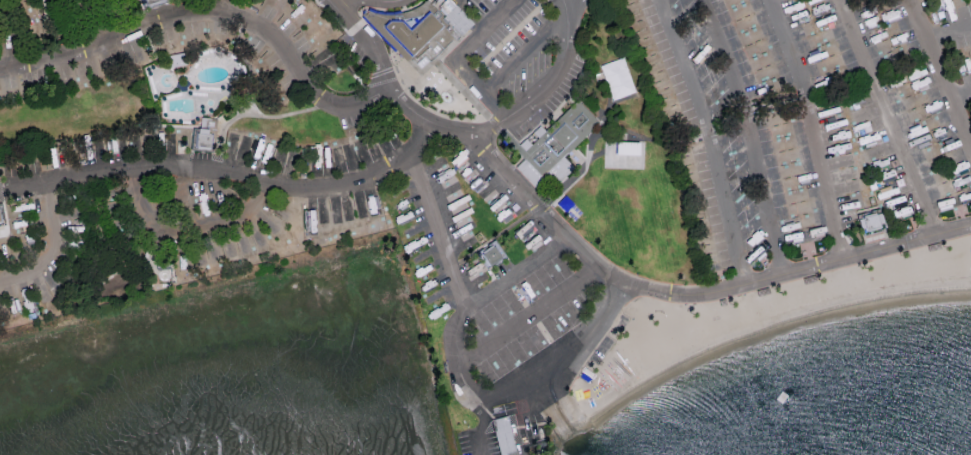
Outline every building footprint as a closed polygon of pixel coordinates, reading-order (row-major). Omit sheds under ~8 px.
[(144,8),(165,0),(141,0),(144,8)] [(453,0),(435,0),(432,3),(429,0),(427,0),(415,10),(420,16),(421,15),(422,17),(411,26),(408,23),(400,22),(401,14),(366,10),(362,13),(402,61),(414,62),(419,68),(473,24),(453,0)] [(600,64),(612,100),(635,92),(624,57),(600,64)] [(599,121),(577,99),(545,130),(540,125),(532,132),(538,138),(531,144),(525,138),(510,152),(538,181),(549,170),(559,180),(573,166),(563,156),(599,121)] [(210,129),(195,128),(194,148),(209,149),(210,129)] [(885,226),(880,211),(858,218),(863,233),(885,226)] [(477,251),(482,259),(485,258),(489,266),(505,257),(497,241),(477,251)] [(146,271),(156,271),(156,258),(146,258),(146,271)] [(466,271),(470,279),(480,273),(476,266),(466,271)] [(509,415),(494,417),(501,454),(516,454),(509,415)]
